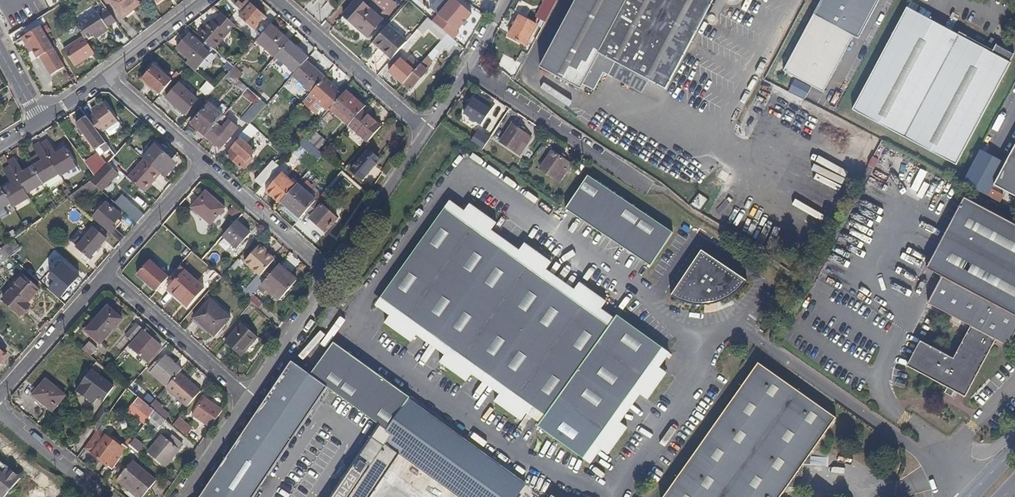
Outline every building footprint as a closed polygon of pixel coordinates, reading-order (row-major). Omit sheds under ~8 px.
[(139,0),(108,0),(122,18),(142,3),(139,0)] [(250,3),(247,0),(242,4),(239,1),(235,6),(243,13),(239,17),(253,30),(265,16),(250,3)] [(360,0),(355,0),(342,15),(368,38),(383,21),(360,0)] [(453,39),(459,33),(457,32),(472,14),(455,0),(450,0),(438,15),(439,16),(433,22),(437,25),(447,34),(453,39)] [(554,4),(547,0),(543,0),(536,15),(546,20),(550,12),(554,4)] [(539,67),(579,89),(599,52),(615,61),(648,79),(666,89),(715,0),(575,0),(539,67)] [(786,69),(827,90),(856,34),(861,37),(880,0),(822,0),(786,69)] [(855,106),(956,159),(1008,60),(1010,62),(1014,52),(1014,50),(995,40),(992,46),(960,29),(958,31),(909,5),(855,106)] [(116,22),(111,15),(107,9),(101,13),(109,26),(116,22)] [(99,15),(97,12),(76,26),(77,27),(83,36),(86,41),(93,37),(107,28),(99,15)] [(109,26),(101,13),(99,15),(107,28),(109,26)] [(235,25),(232,23),(221,13),(213,22),(211,20),(198,35),(214,50),(236,26),(235,25)] [(425,38),(437,25),(433,22),(428,17),(416,31),(425,38)] [(533,31),(517,22),(506,42),(523,51),(533,31)] [(51,32),(47,25),(42,28),(46,35),(51,32)] [(276,57),(290,41),(271,25),(257,41),(275,58),(276,57)] [(392,59),(407,42),(388,25),(373,42),(392,59)] [(42,28),(41,26),(25,36),(33,49),(38,58),(41,56),(52,75),(65,67),(46,35),(42,28)] [(95,39),(109,30),(107,28),(93,37),(95,39)] [(203,48),(204,46),(190,34),(176,49),(189,60),(186,63),(195,71),(210,54),(203,48)] [(447,51),(456,42),(453,39),(447,34),(438,44),(444,48),(447,51)] [(33,49),(25,36),(23,37),(22,37),(30,51),(33,49)] [(74,67),(94,53),(86,41),(83,36),(63,49),(74,67)] [(248,51),(254,44),(250,40),(243,46),(248,51)] [(295,73),(306,61),(308,58),(290,41),(276,57),(295,73)] [(433,61),(444,48),(438,44),(428,56),(433,61)] [(409,92),(428,70),(426,69),(433,61),(428,56),(420,64),(414,71),(402,84),(402,85),(409,92)] [(414,71),(420,64),(411,56),(405,63),(414,71)] [(402,84),(414,71),(405,63),(400,58),(388,72),(402,84)] [(311,93),(325,77),(306,61),(295,73),(292,76),(311,93)] [(648,79),(615,61),(610,73),(643,90),(648,79)] [(172,81),(154,65),(152,67),(142,79),(154,89),(160,95),(172,81)] [(142,79),(152,67),(150,66),(139,79),(153,92),(154,89),(142,79)] [(239,73),(233,68),(230,72),(235,77),(239,73)] [(248,88),(230,72),(226,76),(244,93),(248,88)] [(220,82),(209,73),(203,78),(214,88),(220,82)] [(279,90),(286,81),(279,74),(272,83),(279,90)] [(330,109),(343,94),(325,77),(311,93),(309,95),(327,112),(330,109)] [(787,88),(804,97),(810,86),(794,77),(787,88)] [(198,100),(179,83),(166,98),(184,115),(198,100)] [(208,96),(215,89),(208,83),(201,90),(208,96)] [(349,126),(362,110),(365,107),(346,91),(343,94),(330,109),(349,126)] [(484,103),(475,96),(461,118),(481,132),(491,116),(480,108),(484,103)] [(250,124),(267,105),(260,99),(243,118),(250,124)] [(92,112),(94,114),(87,118),(93,125),(100,135),(118,121),(104,103),(92,112)] [(205,137),(223,116),(209,104),(191,125),(205,137)] [(367,142),(381,126),(362,110),(349,126),(367,142)] [(75,129),(67,117),(57,123),(66,135),(75,129)] [(100,135),(93,125),(87,118),(86,117),(76,125),(79,129),(83,135),(95,151),(106,143),(100,135)] [(220,149),(238,128),(229,121),(222,128),(217,124),(205,137),(213,143),(220,149)] [(136,130),(140,126),(136,122),(132,127),(136,130)] [(256,151),(247,143),(258,131),(250,124),(244,131),(239,136),(241,138),(226,156),(241,169),(242,167),(244,169),(254,159),(251,156),(256,151)] [(326,141),(312,129),(305,138),(318,150),(326,141)] [(531,142),(512,129),(500,146),(498,148),(514,159),(522,147),(526,150),(531,142)] [(318,150),(305,138),(299,144),(308,152),(318,161),(323,154),(318,150)] [(76,167),(66,149),(65,149),(63,145),(54,150),(48,140),(41,144),(61,177),(76,167)] [(41,144),(40,142),(33,147),(38,155),(29,160),(32,166),(41,181),(43,184),(47,190),(62,180),(61,177),(41,144)] [(301,160),(308,152),(299,144),(292,152),(301,160)] [(1006,162),(1014,167),(1014,144),(1006,162)] [(168,167),(172,161),(155,145),(143,158),(144,159),(161,174),(165,177),(171,170),(168,167)] [(362,180),(380,160),(368,150),(350,170),(362,180)] [(569,169),(551,156),(538,176),(553,187),(560,175),(564,177),(569,169)] [(41,181),(32,166),(23,171),(15,157),(14,157),(8,161),(10,165),(27,194),(43,184),(41,181)] [(95,176),(108,164),(102,158),(91,170),(95,176)] [(116,165),(118,162),(118,161),(114,158),(110,162),(115,167),(116,165)] [(144,193),(161,174),(144,159),(128,178),(144,193)] [(261,187),(279,167),(273,161),(255,181),(261,187)] [(1014,192),(1014,167),(1006,162),(994,184),(1013,195),(1014,192)] [(27,194),(10,165),(3,169),(11,184),(2,189),(11,204),(13,208),(30,198),(27,194)] [(102,190),(120,172),(113,165),(95,183),(102,190)] [(281,202),(296,185),(282,173),(266,191),(280,204),(281,202)] [(583,176),(559,209),(646,266),(668,232),(583,176)] [(86,198),(96,187),(94,185),(90,181),(69,197),(77,204),(84,196),(86,198)] [(305,213),(321,194),(315,188),(312,186),(307,181),(301,187),(297,184),(296,185),(281,202),(300,219),(302,217),(305,213)] [(515,183),(513,188),(528,195),(530,190),(515,183)] [(2,189),(0,185),(0,210),(11,204),(2,189)] [(225,208),(206,191),(191,208),(210,225),(225,208)] [(337,218),(322,206),(330,197),(324,192),(321,194),(305,213),(310,217),(310,218),(326,232),(337,218)] [(962,192),(923,264),(938,272),(923,298),(965,321),(947,352),(917,336),(903,360),(961,393),(992,336),(1005,343),(1014,325),(1014,221),(962,192)] [(131,207),(124,200),(123,200),(117,205),(137,223),(145,215),(144,214),(134,204),(131,207)] [(122,222),(119,220),(122,215),(114,208),(107,202),(93,218),(120,242),(122,240),(125,237),(117,230),(117,229),(116,229),(122,222)] [(436,210),(378,294),(393,306),(381,322),(409,342),(415,333),(422,324),(451,346),(446,353),(439,362),(464,381),(472,371),(478,363),(505,383),(500,390),(492,400),(520,420),(528,410),(535,401),(546,409),(539,418),(535,424),(583,460),(594,444),(609,455),(629,429),(622,423),(614,417),(635,388),(643,394),(649,399),(668,373),(653,362),(665,346),(620,312),(614,319),(608,327),(596,319),(602,310),(607,304),(579,283),(573,291),(566,300),(537,278),(542,270),(548,263),(521,244),(515,251),(508,261),(479,239),(485,231),(489,224),(462,204),(450,220),(436,210)] [(237,249),(250,233),(236,221),(223,236),(237,249)] [(89,259),(107,239),(93,227),(76,247),(89,259)] [(17,236),(14,230),(8,233),(12,240),(14,239),(17,236)] [(515,251),(485,231),(479,239),(508,261),(515,251)] [(10,256),(21,248),(14,239),(12,240),(11,241),(1,248),(10,256)] [(260,276),(275,259),(266,252),(268,250),(260,244),(244,262),(258,275),(247,288),(248,289),(242,296),(243,296),(247,300),(265,280),(260,276)] [(11,257),(10,256),(1,248),(0,249),(0,265),(11,257)] [(744,280),(698,249),(666,297),(670,301),(684,305),(704,307),(719,303),(726,300),(738,292),(743,285),(744,280)] [(79,276),(69,267),(61,260),(54,268),(56,270),(50,276),(56,282),(50,289),(60,298),(79,276)] [(156,292),(168,278),(149,260),(137,275),(156,292)] [(235,270),(242,263),(238,260),(232,267),(235,270)] [(297,281),(279,265),(265,280),(258,289),(266,297),(270,293),(279,301),(297,281)] [(573,291),(542,270),(537,278),(566,300),(573,291)] [(203,289),(184,272),(168,289),(188,307),(203,289)] [(215,284),(221,277),(217,273),(211,280),(215,284)] [(27,302),(39,289),(24,276),(3,299),(21,315),(30,305),(27,302)] [(248,290),(242,285),(237,291),(243,296),(248,290)] [(261,302),(253,295),(248,301),(257,309),(262,303),(261,302)] [(214,337),(231,317),(210,299),(193,318),(214,337)] [(324,329),(337,310),(330,305),(317,324),(324,329)] [(100,344),(123,319),(108,306),(85,330),(100,344)] [(614,319),(602,310),(596,319),(608,327),(614,319)] [(241,357),(258,337),(242,323),(225,342),(241,357)] [(132,342),(143,329),(136,324),(126,336),(132,342)] [(451,346),(422,324),(415,333),(446,353),(451,346)] [(162,347),(153,339),(154,337),(145,329),(129,346),(148,362),(162,347)] [(410,397),(334,341),(309,375),(326,388),(379,426),(386,431),(410,397)] [(90,356),(97,349),(89,342),(82,349),(89,356),(90,356)] [(181,370),(165,356),(158,364),(155,362),(148,370),(167,387),(172,381),(180,372),(181,370)] [(92,368),(97,362),(96,361),(91,358),(87,364),(92,368)] [(326,388),(291,362),(274,388),(253,417),(229,453),(203,493),(200,496),(254,496),(326,388)] [(505,383),(478,363),(472,371),(500,390),(505,383)] [(762,363),(665,496),(789,496),(790,489),(797,488),(797,477),(805,477),(806,466),(814,467),(815,454),(840,417),(762,363)] [(90,370),(92,368),(87,364),(82,371),(88,374),(90,370)] [(88,374),(76,391),(93,403),(97,397),(103,402),(113,388),(99,377),(90,370),(88,374)] [(201,391),(180,372),(172,381),(166,388),(165,388),(187,407),(201,391)] [(66,396),(46,379),(33,395),(52,412),(66,396)] [(622,423),(643,394),(635,388),(614,417),(622,423)] [(154,401),(146,394),(142,400),(150,406),(154,401)] [(142,400),(138,397),(128,410),(135,415),(139,410),(149,419),(155,411),(150,406),(142,400)] [(410,397),(386,431),(391,435),(384,445),(399,454),(460,496),(518,496),(528,483),(410,397)] [(210,428),(222,410),(204,398),(192,415),(210,428)] [(163,406),(156,400),(154,401),(150,406),(155,411),(158,413),(162,408),(163,406)] [(539,418),(546,409),(535,401),(528,410),(539,418)] [(101,413),(107,416),(110,412),(105,408),(101,413)] [(170,415),(162,408),(158,413),(166,420),(170,415)] [(166,420),(158,413),(155,411),(149,419),(147,421),(158,430),(166,420)] [(98,430),(107,416),(101,413),(100,412),(90,426),(97,431),(98,430)] [(192,429),(179,419),(174,425),(187,436),(192,429)] [(372,437),(384,445),(391,435),(386,431),(379,426),(372,437)] [(113,470),(128,449),(123,445),(121,447),(98,430),(97,431),(84,449),(108,467),(113,470)] [(165,467),(179,449),(168,440),(162,435),(147,452),(148,453),(157,461),(163,466),(165,467)] [(183,445),(172,435),(168,440),(179,449),(183,445)] [(399,454),(384,445),(372,437),(332,496),(370,496),(399,454)] [(130,445),(133,440),(129,438),(123,445),(128,449),(130,445)] [(144,445),(135,438),(133,440),(130,445),(138,453),(144,445)] [(157,461),(148,453),(146,455),(155,463),(157,461)] [(0,460),(0,496),(5,496),(21,478),(0,460)] [(156,481),(133,461),(120,477),(143,496),(156,481)] [(163,466),(157,461),(155,463),(153,465),(159,470),(163,466)] [(120,477),(116,481),(135,496),(143,496),(120,477)]
